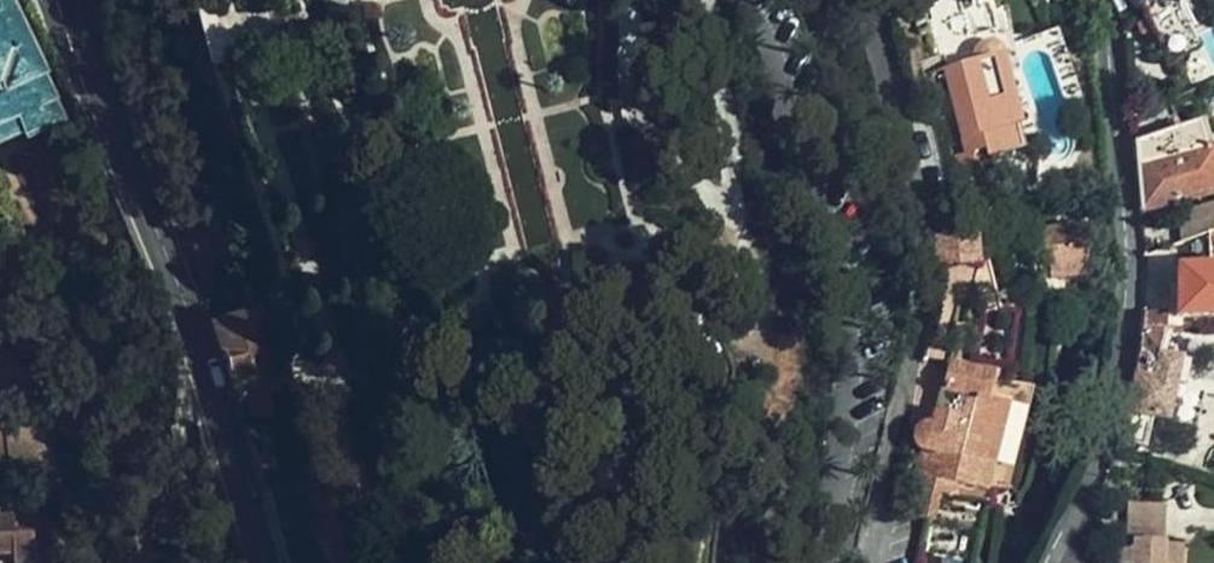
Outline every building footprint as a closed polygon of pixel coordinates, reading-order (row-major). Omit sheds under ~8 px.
[(1144,19),(1145,21),(1151,33),(1165,64),(1197,50),(1179,11),(1195,0),(1136,0),(1144,19)] [(17,116),(26,132),(28,136),(58,120),(0,5),(0,124),(17,116)] [(1151,33),(1145,21),(1137,24),(1142,36),(1151,33)] [(937,84),(948,82),(966,155),(957,157),(962,181),(989,175),(985,158),(1017,151),(1012,128),(1020,127),(1003,55),(999,49),(994,47),(985,47),(979,51),(977,55),(976,64),(949,70),(946,55),(931,58),(937,84)] [(0,124),(0,145),(26,132),(17,116),(0,124)] [(1144,211),(1213,195),(1213,153),(1213,147),(1210,148),(1203,124),(1138,142),(1144,211)] [(1179,215),(1188,243),(1203,238),(1213,234),(1213,204),(1179,215)] [(971,227),(952,225),(949,248),(968,250),(971,227)] [(1080,230),(1043,231),(1044,266),(1051,266),(1051,278),(1082,277),(1080,230)] [(1203,238),(1207,248),(1213,245),(1213,234),(1203,238)] [(1179,272),(1179,316),(1213,317),(1213,272),(1179,272)] [(259,313),(213,327),(238,405),(274,393),(266,370),(276,367),(259,313)] [(1141,330),(1166,331),(1166,316),(1142,316),(1141,330)] [(1178,360),(1185,331),(1166,331),(1141,330),(1140,352),(1132,398),(1128,413),(1139,416),(1134,434),(1152,438),(1156,420),(1170,423),(1179,386),(1188,388),(1194,363),(1178,360)] [(920,451),(906,518),(931,524),(938,496),(940,484),(947,485),(993,497),(1016,406),(1011,405),(1016,383),(983,375),(936,364),(923,425),(916,427),(911,434),(910,438),(912,446),(916,450),(920,451)] [(985,365),(983,375),(1016,383),(1019,374),(985,365)] [(940,484),(938,496),(944,497),(947,485),(940,484)] [(1181,545),(1159,543),(1142,543),(1143,527),(1160,528),(1161,508),(1124,508),(1123,552),(1115,553),(1114,559),(1115,562),(1180,562),(1181,545)] [(0,520),(0,559),(12,558),(12,562),(30,562),(28,538),(12,539),(10,520),(0,520)] [(1159,543),(1160,528),(1143,527),(1142,543),(1159,543)] [(49,555),(50,562),(69,562),(67,552),(49,555)]
